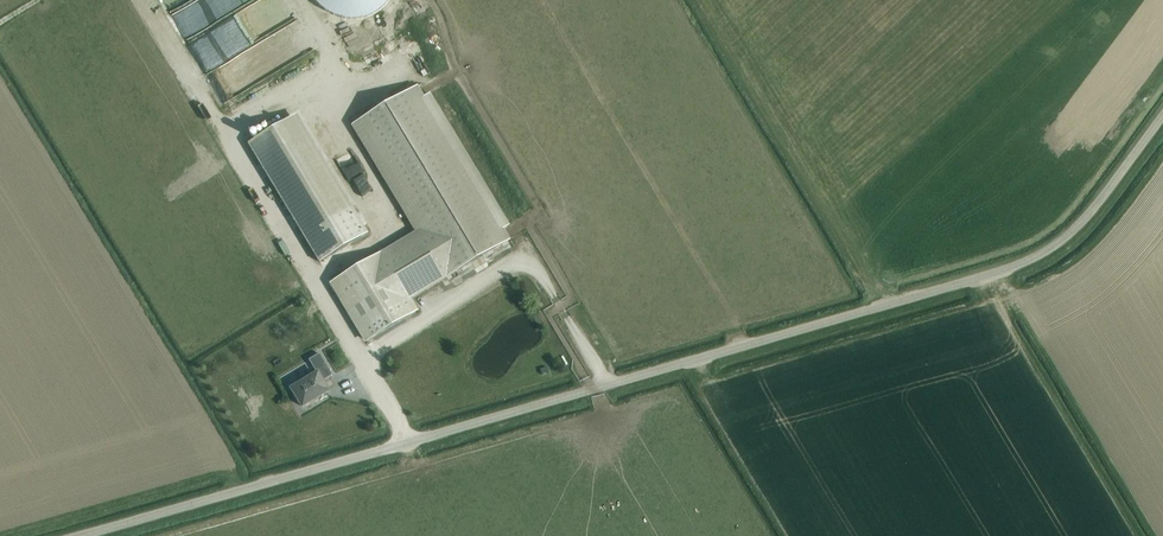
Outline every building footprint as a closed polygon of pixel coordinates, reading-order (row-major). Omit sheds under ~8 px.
[(409,299),(508,240),(416,87),(354,124),(418,230),(332,282),(367,340),(416,311),(409,299)] [(249,143),(320,262),(368,233),(297,115),(249,143)] [(300,401),(303,406),(329,391),(323,381),(333,375),(320,353),(309,359),(317,373),(292,388),(295,394),(293,395),(297,402),(300,401)]
